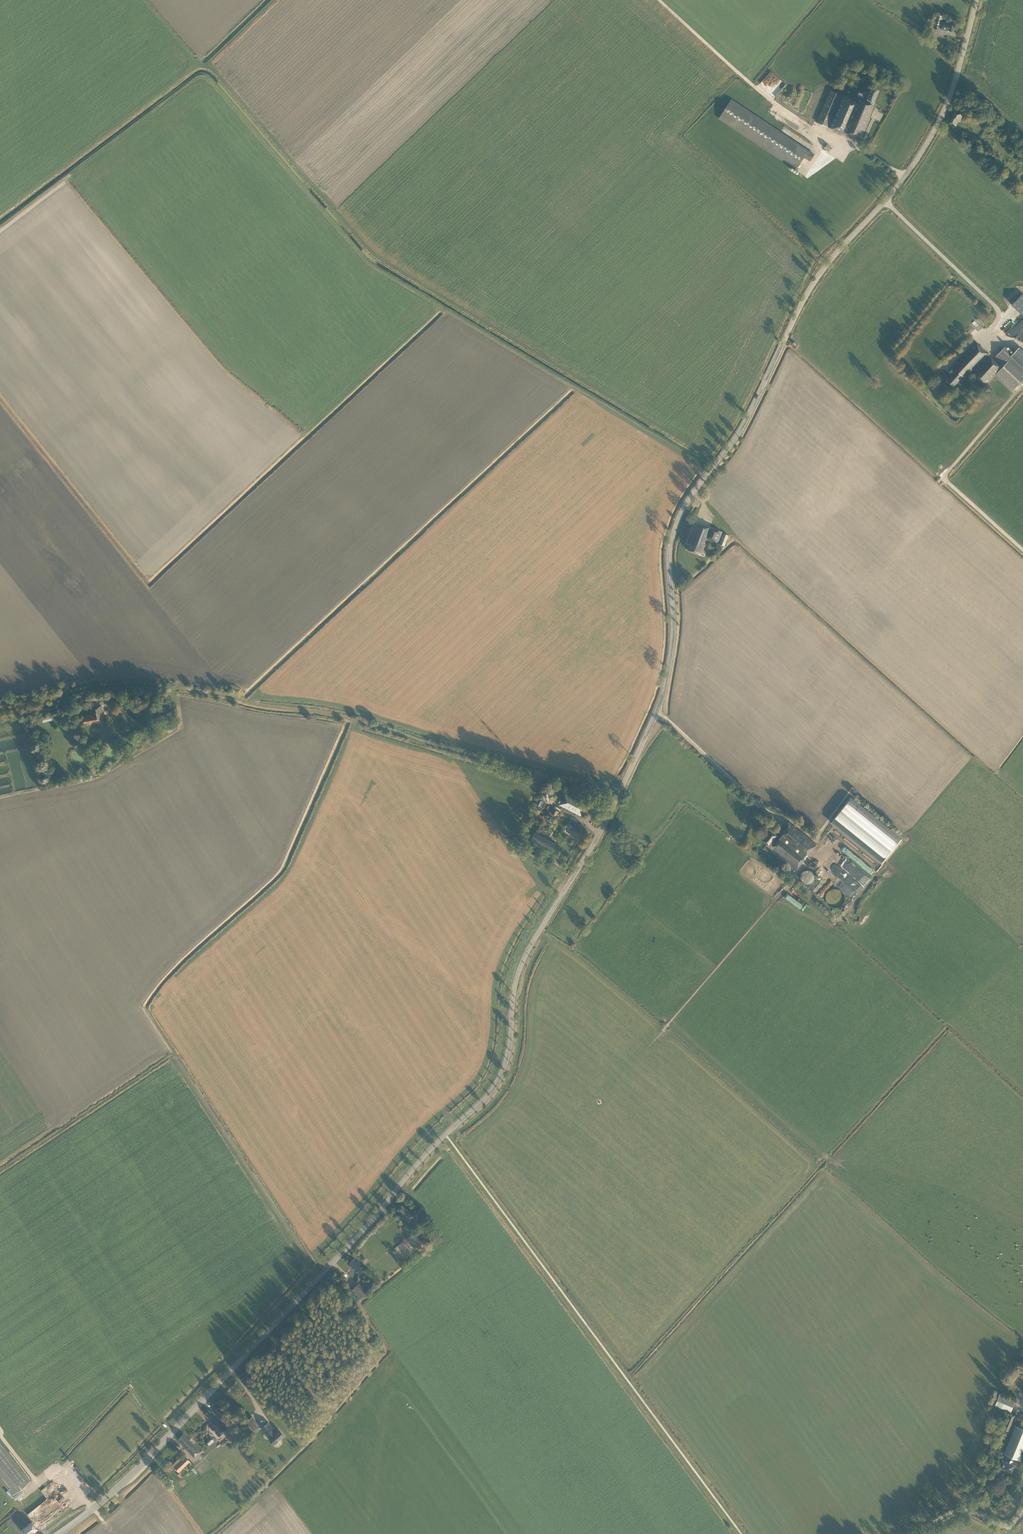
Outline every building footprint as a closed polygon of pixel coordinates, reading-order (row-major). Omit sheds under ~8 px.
[(935,24),(941,25),(943,16),(937,15),(935,24)] [(954,28),(955,28),(956,23),(943,20),(941,29),(948,30),(949,30),(953,31),(954,28)] [(828,128),(860,141),(875,106),(873,104),(878,91),(870,88),(866,98),(863,97),(863,98),(861,97),(862,94),(859,93),(855,101),(842,95),(828,128)] [(840,95),(830,91),(816,122),(827,127),(840,95)] [(804,157),(810,161),(814,154),(731,99),(718,118),(796,169),(804,157)] [(959,121),(963,114),(955,110),(949,122),(956,125),(958,121),(959,121)] [(823,148),(828,152),(832,148),(827,143),(823,148)] [(1022,315),(1022,294),(1012,305),(1022,315)] [(1013,354),(1006,347),(997,356),(1006,364),(1002,368),(975,341),(955,362),(957,364),(955,365),(953,367),(957,370),(947,380),(953,386),(962,376),(965,378),(968,374),(969,375),(972,373),(985,386),(996,375),(1012,391),(1022,379),(1022,354),(1018,349),(1013,354)] [(723,532),(694,522),(687,543),(689,544),(687,550),(702,555),(707,540),(718,544),(723,532)] [(729,535),(723,533),(719,544),(725,546),(729,535)] [(112,705),(111,696),(100,698),(101,704),(108,703),(108,705),(112,705)] [(104,721),(101,706),(91,707),(92,714),(83,716),(85,724),(104,721)] [(567,807),(572,797),(565,794),(560,804),(567,807)] [(542,809),(546,802),(541,799),(537,807),(542,809)] [(882,864),(901,840),(852,800),(833,823),(882,864)] [(529,817),(544,823),(546,818),(539,814),(541,810),(534,807),(529,817)] [(816,843),(789,821),(781,831),(780,831),(775,837),(774,836),(775,834),(770,830),(762,840),(767,843),(766,844),(772,849),(771,850),(795,869),(816,843)] [(570,827),(567,826),(564,832),(570,834),(570,833),(582,839),(586,831),(577,827),(577,828),(571,825),(570,827)] [(535,831),(530,839),(551,851),(556,843),(535,831)] [(838,876),(855,890),(861,883),(845,869),(838,876)] [(812,884),(815,873),(804,870),(801,881),(812,884)] [(845,895),(833,887),(826,898),(830,900),(829,902),(838,907),(845,895)] [(407,1209),(402,1205),(397,1210),(401,1213),(401,1214),(403,1217),(408,1223),(415,1215),(408,1208),(407,1209)] [(356,1262),(352,1259),(348,1264),(352,1268),(356,1272),(359,1275),(365,1269),(362,1266),(356,1261),(356,1262)] [(375,1284),(370,1280),(367,1283),(372,1288),(375,1284)] [(352,1289),(361,1298),(367,1291),(358,1282),(352,1289)] [(1011,1412),(1016,1400),(1006,1396),(1001,1407),(1007,1410),(1009,1411),(1011,1412)] [(209,1410),(205,1414),(209,1418),(208,1418),(211,1421),(210,1421),(213,1425),(215,1426),(216,1428),(221,1423),(222,1422),(212,1411),(211,1412),(209,1410)] [(1004,1429),(1010,1431),(1016,1416),(1010,1413),(1004,1429)] [(253,1429),(259,1425),(252,1416),(247,1421),(250,1425),(247,1427),(250,1431),(253,1429)] [(268,1422),(261,1428),(266,1434),(267,1433),(270,1437),(269,1438),(274,1444),(285,1436),(279,1429),(276,1433),(272,1428),(273,1428),(268,1422)] [(212,1429),(219,1436),(222,1433),(227,1429),(221,1423),(216,1428),(215,1426),(212,1429)] [(1022,1455),(1022,1428),(1015,1424),(1004,1453),(1010,1455),(1014,1457),(1021,1460),(1022,1455)] [(184,1433),(178,1438),(182,1443),(182,1444),(194,1457),(200,1451),(184,1433)] [(212,1438),(207,1442),(209,1445),(208,1446),(211,1449),(217,1444),(212,1438)] [(0,1442),(0,1479),(13,1495),(30,1481),(0,1442)] [(171,1466),(173,1468),(174,1467),(179,1472),(190,1461),(183,1454),(171,1466)] [(1007,1461),(1002,1459),(999,1465),(1012,1471),(1015,1464),(1012,1463),(1014,1457),(1010,1455),(1007,1461)] [(28,1533),(30,1533),(35,1530),(34,1528),(38,1525),(41,1529),(72,1504),(60,1487),(55,1491),(57,1493),(34,1511),(32,1509),(28,1512),(33,1519),(29,1522),(27,1519),(20,1524),(28,1533)]
